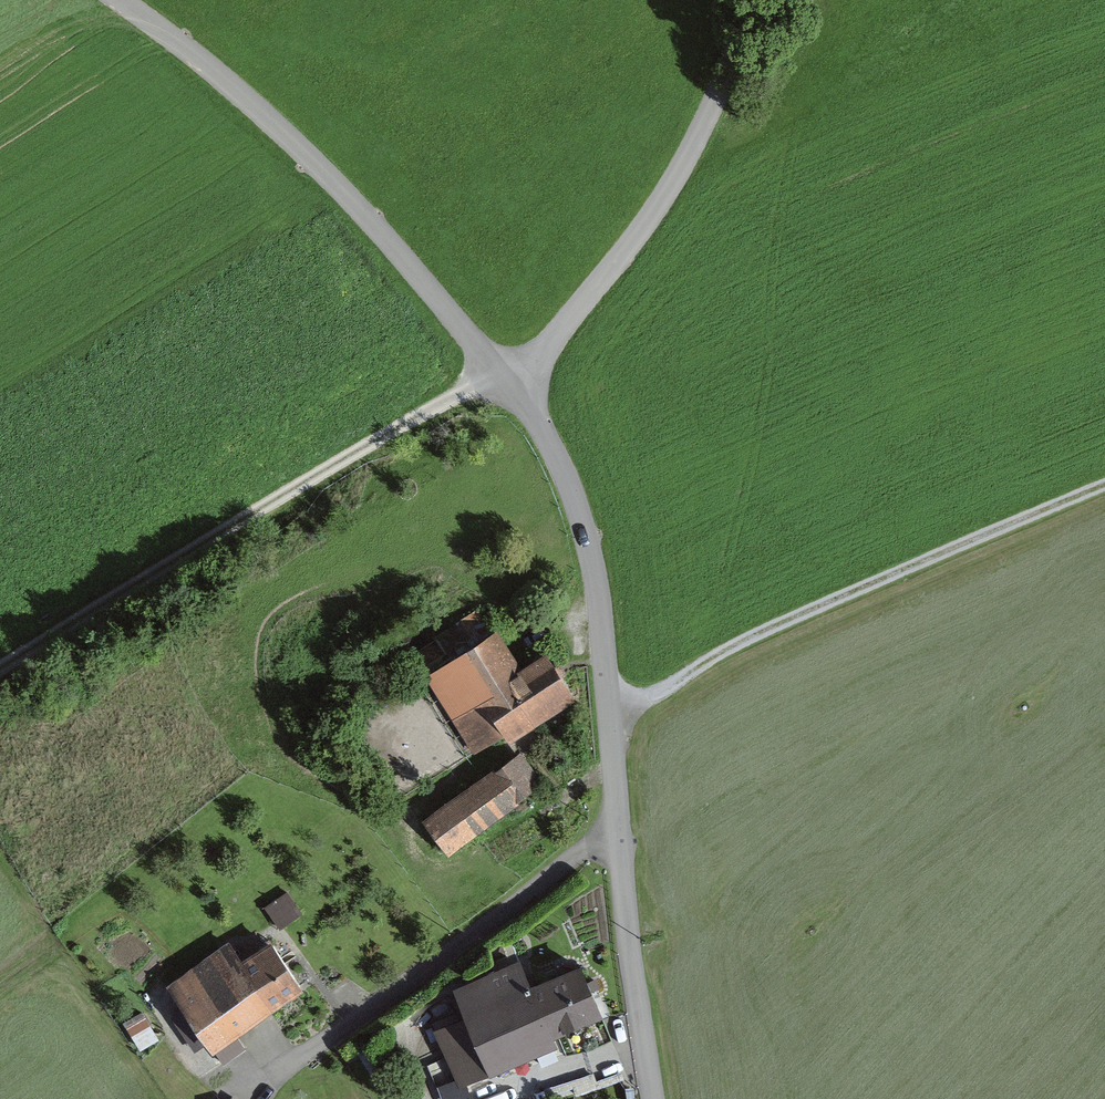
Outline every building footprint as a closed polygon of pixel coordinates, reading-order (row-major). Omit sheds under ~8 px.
[(579,703),(548,658),(524,674),(499,636),(452,668),(478,705),(453,722),(477,756),(502,739),(510,751),(579,703)] [(547,790),(524,757),(428,822),(451,856),(547,790)] [(293,892),(268,902),(277,925),(302,915),(293,892)] [(167,989),(212,1056),(307,991),(275,944),(246,964),(232,944),(167,989)] [(440,1030),(461,1085),(557,1049),(552,1035),(602,1015),(584,969),(531,988),(522,963),(457,988),(469,1019),(440,1030)]
